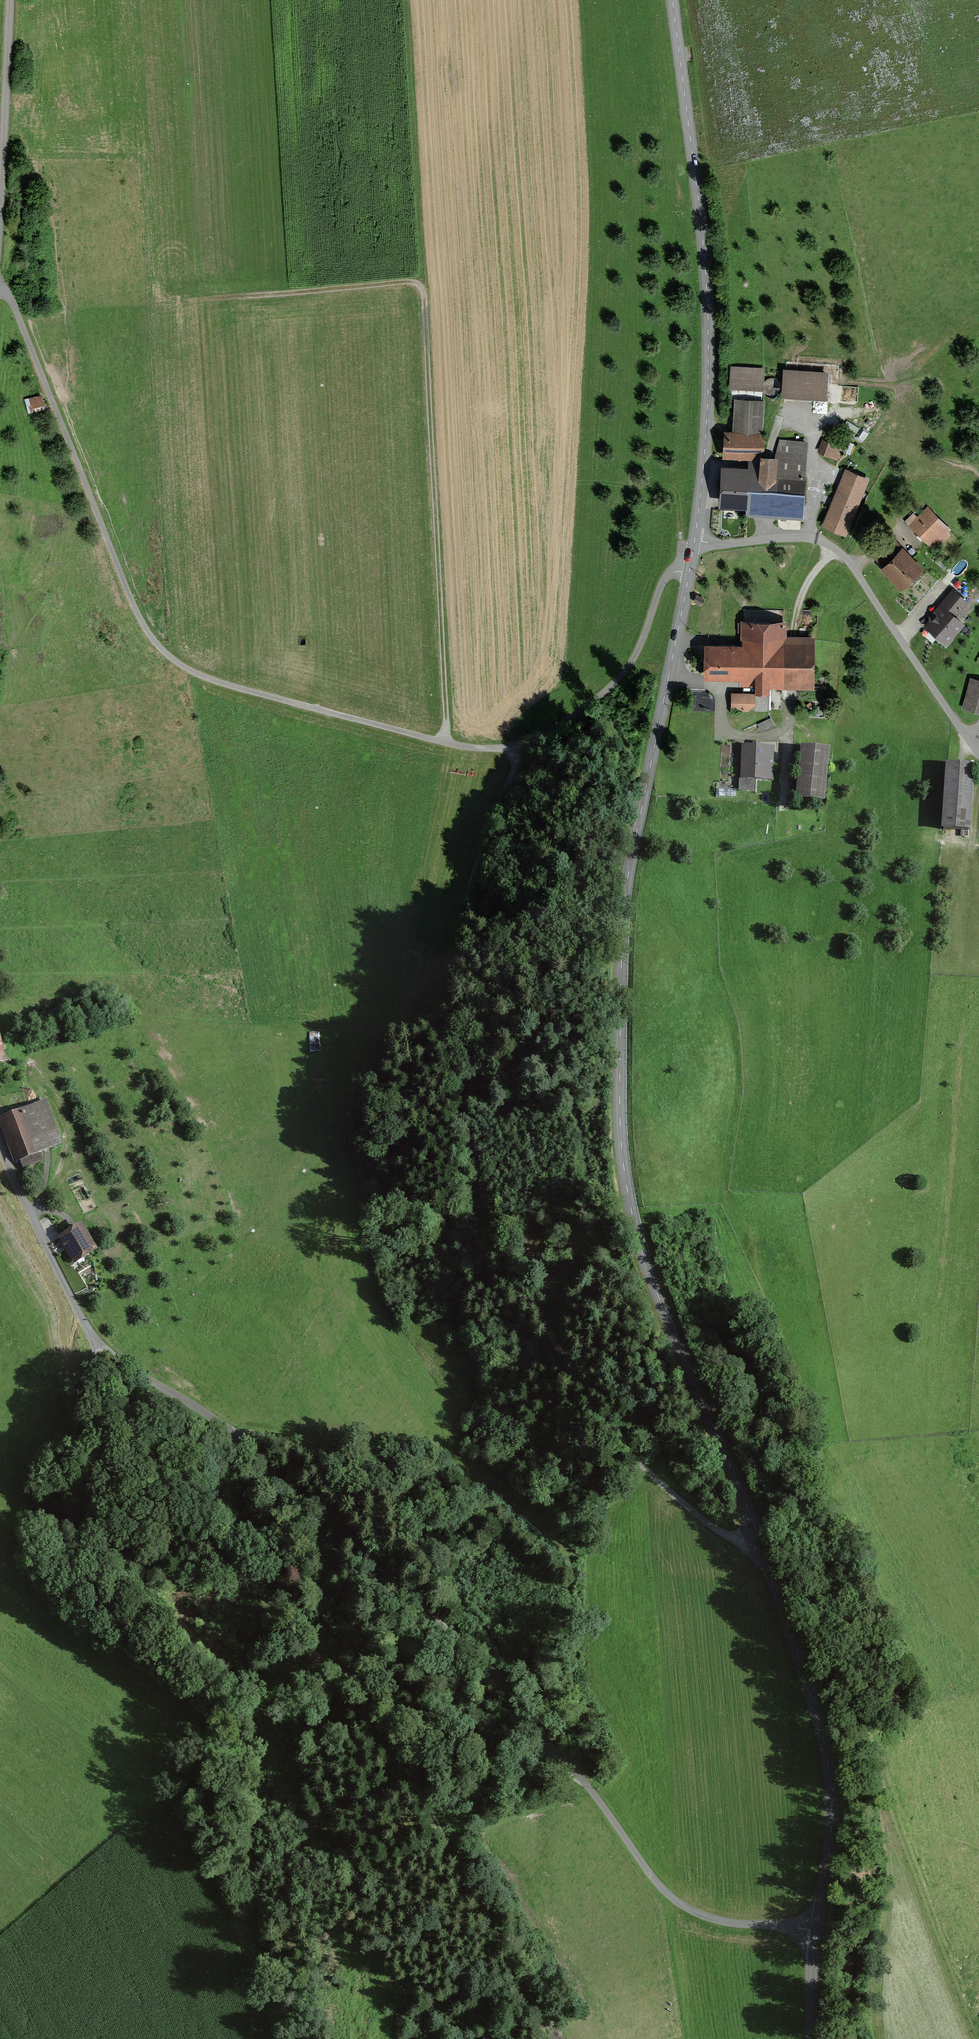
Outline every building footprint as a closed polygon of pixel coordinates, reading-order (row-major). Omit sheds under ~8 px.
[(730,390),(764,392),(766,371),(732,369),(730,390)] [(781,370),(779,397),(825,400),(826,373),(781,370)] [(39,396),(24,401),(28,414),(44,409),(39,396)] [(718,467),(716,509),(743,510),(743,519),(803,522),(807,440),(777,439),(775,459),(759,458),(762,404),(735,402),(733,435),(722,434),(721,460),(747,461),(746,468),(718,467)] [(820,451),(836,457),(840,447),(824,440),(820,451)] [(868,478),(846,469),(823,524),(845,533),(868,478)] [(905,522),(931,548),(950,530),(927,507),(917,518),(913,514),(905,522)] [(878,569),(898,590),(920,568),(894,541),(874,560),(880,567),(878,569)] [(937,613),(924,627),(943,644),(961,624),(952,617),(964,603),(951,591),(934,610),(937,613)] [(705,600),(696,596),(693,603),(702,607),(705,600)] [(703,646),(703,679),(741,679),(741,687),(752,687),(752,692),(766,692),(766,689),(810,689),(810,639),(784,639),(783,622),(741,623),(741,646),(703,646)] [(978,715),(978,683),(969,680),(961,711),(978,715)] [(754,694),(732,694),(732,711),(753,711),(754,694)] [(759,722),(761,730),(775,726),(773,718),(759,722)] [(741,781),(772,783),(774,749),(743,747),(741,781)] [(792,803),(819,806),(824,752),(797,750),(792,803)] [(941,830),(971,832),(975,766),(945,764),(941,830)] [(41,1103),(0,1121),(22,1172),(41,1164),(36,1153),(59,1143),(41,1103)] [(78,1226),(57,1238),(72,1264),(93,1251),(78,1226)]
